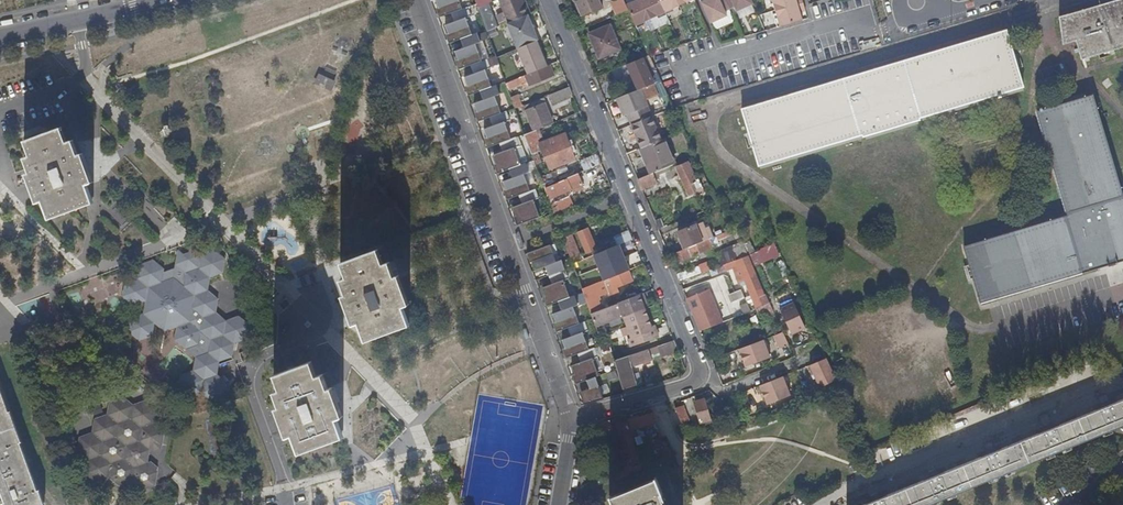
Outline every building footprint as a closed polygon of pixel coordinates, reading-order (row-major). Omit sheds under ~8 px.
[(441,17),(450,13),(462,9),(458,0),(434,0),(441,17)] [(508,23),(530,14),(526,5),(524,6),(521,0),(499,0),(504,12),(508,23)] [(595,0),(571,0),(579,18),(599,10),(595,0)] [(608,2),(610,7),(609,8),(612,16),(628,10),(623,0),(613,0),(608,2)] [(632,20),(647,13),(640,0),(623,0),(628,10),(632,20)] [(647,13),(661,6),(658,0),(640,0),(647,13)] [(727,5),(725,0),(699,0),(708,19),(724,11),(723,7),(727,5)] [(1058,14),(1063,43),(1076,39),(1082,59),(1122,47),(1122,0),(1112,0),(1067,13),(1067,12),(1058,14)] [(773,7),(777,22),(805,14),(804,10),(798,12),(797,8),(795,1),(773,7)] [(812,6),(813,16),(820,15),(819,5),(812,6)] [(462,9),(450,13),(454,22),(445,26),(451,43),(460,39),(471,35),(465,18),(470,16),(467,7),(462,9)] [(497,15),(501,26),(508,23),(504,12),(497,15)] [(609,25),(587,33),(597,58),(619,49),(609,25)] [(1006,30),(743,108),(758,161),(863,131),(864,133),(918,118),(917,115),(1022,85),(1006,30)] [(471,35),(460,39),(463,48),(454,52),(461,69),(470,65),(481,61),(475,44),(480,42),(476,33),(471,35)] [(539,40),(516,49),(527,75),(549,65),(550,65),(542,47),(539,40)] [(512,45),(493,52),(495,58),(514,50),(512,45)] [(653,83),(642,58),(622,66),(624,69),(631,67),(640,88),(653,83)] [(481,61),(470,65),(473,74),(464,78),(470,95),(479,91),(491,87),(484,70),(489,69),(486,59),(481,61)] [(527,75),(505,83),(507,90),(527,83),(528,85),(553,75),(549,65),(527,75)] [(318,72),(314,85),(331,90),(335,77),(318,72)] [(665,91),(660,80),(653,83),(640,88),(613,99),(620,115),(623,114),(638,148),(642,147),(656,141),(662,138),(649,106),(646,107),(643,99),(656,94),(655,92),(659,90),(661,93),(665,91)] [(491,87),(479,91),(483,101),(474,104),(480,121),(489,117),(500,113),(494,96),(499,94),(496,85),(491,87)] [(571,95),(568,87),(548,95),(552,103),(571,95)] [(516,94),(510,97),(514,109),(521,106),(516,94)] [(1121,198),(1090,95),(1036,110),(1066,215),(962,246),(979,300),(1083,270),(1122,257),(1122,198),(1121,198)] [(534,131),(552,123),(543,104),(526,111),(534,131)] [(500,113),(489,117),(492,127),(483,130),(490,147),(499,143),(510,139),(504,122),(509,120),(505,111),(500,113)] [(61,128),(58,129),(28,140),(24,141),(30,156),(23,158),(29,174),(25,175),(36,204),(43,201),(49,220),(93,204),(85,185),(92,183),(86,168),(82,154),(77,155),(72,141),(67,142),(61,128)] [(541,150),(533,131),(524,135),(535,165),(542,162),(538,151),(541,150)] [(549,169),(560,165),(575,159),(565,135),(539,144),(549,169)] [(510,139),(499,143),(502,152),(493,156),(499,173),(508,169),(519,165),(513,148),(518,146),(515,137),(510,139)] [(664,138),(662,138),(656,141),(642,147),(648,162),(646,163),(650,173),(651,172),(674,163),(664,138)] [(638,148),(644,164),(646,163),(648,162),(642,147),(638,148)] [(583,170),(600,163),(597,155),(580,163),(583,170)] [(686,192),(701,187),(697,179),(694,180),(686,162),(676,167),(686,192)] [(519,165),(508,169),(512,178),(503,182),(509,199),(518,195),(529,191),(523,174),(528,172),(525,163),(519,165)] [(551,173),(540,178),(543,187),(565,178),(560,165),(549,169),(551,173)] [(650,173),(636,178),(640,188),(655,182),(651,172),(650,173)] [(565,178),(543,187),(547,197),(570,188),(572,191),(582,187),(577,173),(565,178)] [(529,191),(518,195),(522,204),(513,208),(518,224),(539,216),(532,200),(538,198),(534,189),(529,191)] [(552,213),(571,205),(568,197),(549,204),(552,213)] [(657,229),(662,227),(658,217),(653,219),(657,229)] [(683,248),(707,238),(712,237),(708,226),(703,228),(701,221),(676,230),(679,236),(683,248)] [(595,249),(587,228),(577,232),(585,254),(595,249)] [(732,236),(730,229),(714,236),(716,242),(732,236)] [(620,244),(631,240),(628,232),(615,237),(618,245),(620,244)] [(562,239),(571,264),(581,261),(571,235),(562,239)] [(716,242),(714,236),(712,237),(707,238),(711,247),(717,244),(716,242)] [(266,245),(287,245),(287,238),(266,237),(266,245)] [(680,249),(671,253),(675,262),(688,257),(689,261),(694,259),(694,258),(697,257),(696,254),(711,248),(711,247),(707,238),(683,248),(680,249)] [(633,245),(631,240),(620,244),(623,250),(633,245)] [(747,255),(743,245),(732,250),(736,260),(747,255)] [(549,246),(529,254),(538,280),(548,276),(567,269),(563,259),(555,263),(549,246)] [(407,305),(397,276),(393,277),(388,262),(382,264),(376,250),(347,261),(344,262),(339,264),(345,279),(339,281),(345,295),(340,297),(345,311),(351,325),(357,323),(364,341),(408,325),(401,307),(407,305)] [(610,278),(627,271),(619,250),(601,257),(610,278)] [(725,263),(736,260),(732,250),(721,254),(725,263)] [(215,375),(217,367),(218,362),(231,357),(232,348),(233,344),(237,343),(245,340),(248,326),(238,317),(225,322),(215,313),(217,300),(207,291),(209,278),(222,273),(224,259),(214,251),(200,255),(198,269),(186,273),(183,286),(174,278),(161,282),(163,269),(154,260),(140,265),(137,279),(125,283),(123,297),(133,306),(146,301),(143,314),(130,318),(128,332),(139,341),(151,337),(154,323),(165,332),(177,327),(174,340),(185,349),(197,344),(200,331),(210,340),(208,353),(195,357),(192,371),(203,380),(215,375)] [(625,256),(629,267),(641,263),(636,251),(625,256)] [(752,266),(747,255),(736,260),(725,263),(724,264),(726,269),(732,267),(737,279),(743,277),(744,280),(750,294),(751,294),(761,289),(751,267),(752,266)] [(697,265),(700,275),(711,271),(708,261),(697,265)] [(567,269),(548,276),(551,285),(542,289),(548,306),(557,302),(568,298),(562,282),(571,279),(567,269)] [(631,281),(627,271),(610,278),(602,281),(608,294),(615,291),(614,287),(631,281)] [(577,280),(581,290),(589,287),(596,283),(599,282),(596,275),(586,279),(577,280)] [(599,282),(596,283),(602,296),(608,294),(602,281),(599,282)] [(581,290),(590,313),(600,309),(597,302),(596,299),(602,296),(596,283),(589,287),(581,290)] [(710,289),(687,298),(700,332),(723,323),(710,289)] [(763,295),(761,289),(751,294),(753,299),(754,299),(763,295)] [(590,313),(595,329),(626,318),(629,325),(626,326),(629,335),(632,333),(633,337),(630,338),(633,346),(660,336),(658,329),(654,330),(645,302),(648,301),(645,292),(627,299),(616,303),(604,308),(600,309),(590,313)] [(616,303),(627,299),(624,292),(614,296),(616,303)] [(568,298),(557,302),(561,311),(552,314),(558,331),(567,328),(578,324),(572,307),(580,304),(577,295),(568,298)] [(601,300),(604,308),(616,303),(614,296),(613,295),(601,300)] [(762,319),(774,314),(765,295),(763,295),(754,299),(762,319)] [(792,335),(806,328),(793,301),(780,308),(792,335)] [(590,330),(586,321),(578,324),(567,328),(571,337),(561,340),(568,357),(577,354),(589,350),(583,333),(590,330)] [(777,349),(788,345),(782,332),(772,336),(777,349)] [(763,339),(737,348),(745,366),(770,357),(763,339)] [(662,356),(681,351),(676,340),(659,345),(662,356)] [(571,366),(578,383),(587,380),(595,377),(598,376),(592,359),(597,357),(594,348),(589,350),(577,354),(581,363),(571,366)] [(614,360),(624,393),(634,390),(633,386),(636,385),(630,367),(652,360),(648,349),(614,360)] [(221,365),(223,364),(232,360),(231,357),(218,362),(217,367),(221,365)] [(306,364),(277,374),(273,376),(279,390),(273,393),(278,408),(274,409),(285,438),(291,436),(298,454),(343,438),(335,418),(341,416),(333,395),(325,374),(316,377),(310,362),(306,364)] [(834,381),(826,364),(814,369),(822,386),(834,381)] [(586,404),(603,399),(595,377),(587,380),(590,388),(581,392),(586,404)] [(782,384),(779,377),(759,385),(766,404),(790,395),(785,382),(782,384)] [(2,499),(4,503),(1,504),(43,504),(37,490),(36,491),(19,442),(20,442),(9,412),(8,412),(0,391),(0,493),(2,499)] [(695,403),(701,426),(712,422),(706,400),(695,403)] [(995,452),(994,449),(989,451),(986,452),(987,455),(937,475),(935,472),(932,474),(928,475),(929,478),(879,498),(878,495),(874,497),(870,498),(871,501),(862,504),(928,504),(1122,426),(1122,400),(1111,405),(1110,402),(1106,404),(1102,406),(1103,408),(1055,428),(1054,425),(1049,427),(1045,429),(1046,431),(995,452)] [(84,465),(83,478),(93,488),(105,483),(116,492),(128,487),(139,496),(152,491),(155,473),(147,467),(145,468),(147,456),(149,458),(159,455),(161,437),(151,429),(155,415),(143,405),(130,410),(120,401),(107,406),(104,420),(92,424),(89,437),(76,442),(74,456),(84,465)] [(675,408),(684,427),(688,426),(686,422),(689,421),(683,406),(675,408)] [(638,438),(658,432),(652,413),(626,421),(632,442),(638,440),(638,438)] [(610,420),(599,424),(603,439),(614,435),(610,420)] [(629,460),(637,457),(632,442),(626,421),(626,420),(617,423),(623,444),(624,443),(629,460)] [(654,475),(652,476),(653,479),(643,483),(644,485),(622,495),(619,492),(609,497),(612,504),(662,504),(657,492),(661,492),(654,475)]
